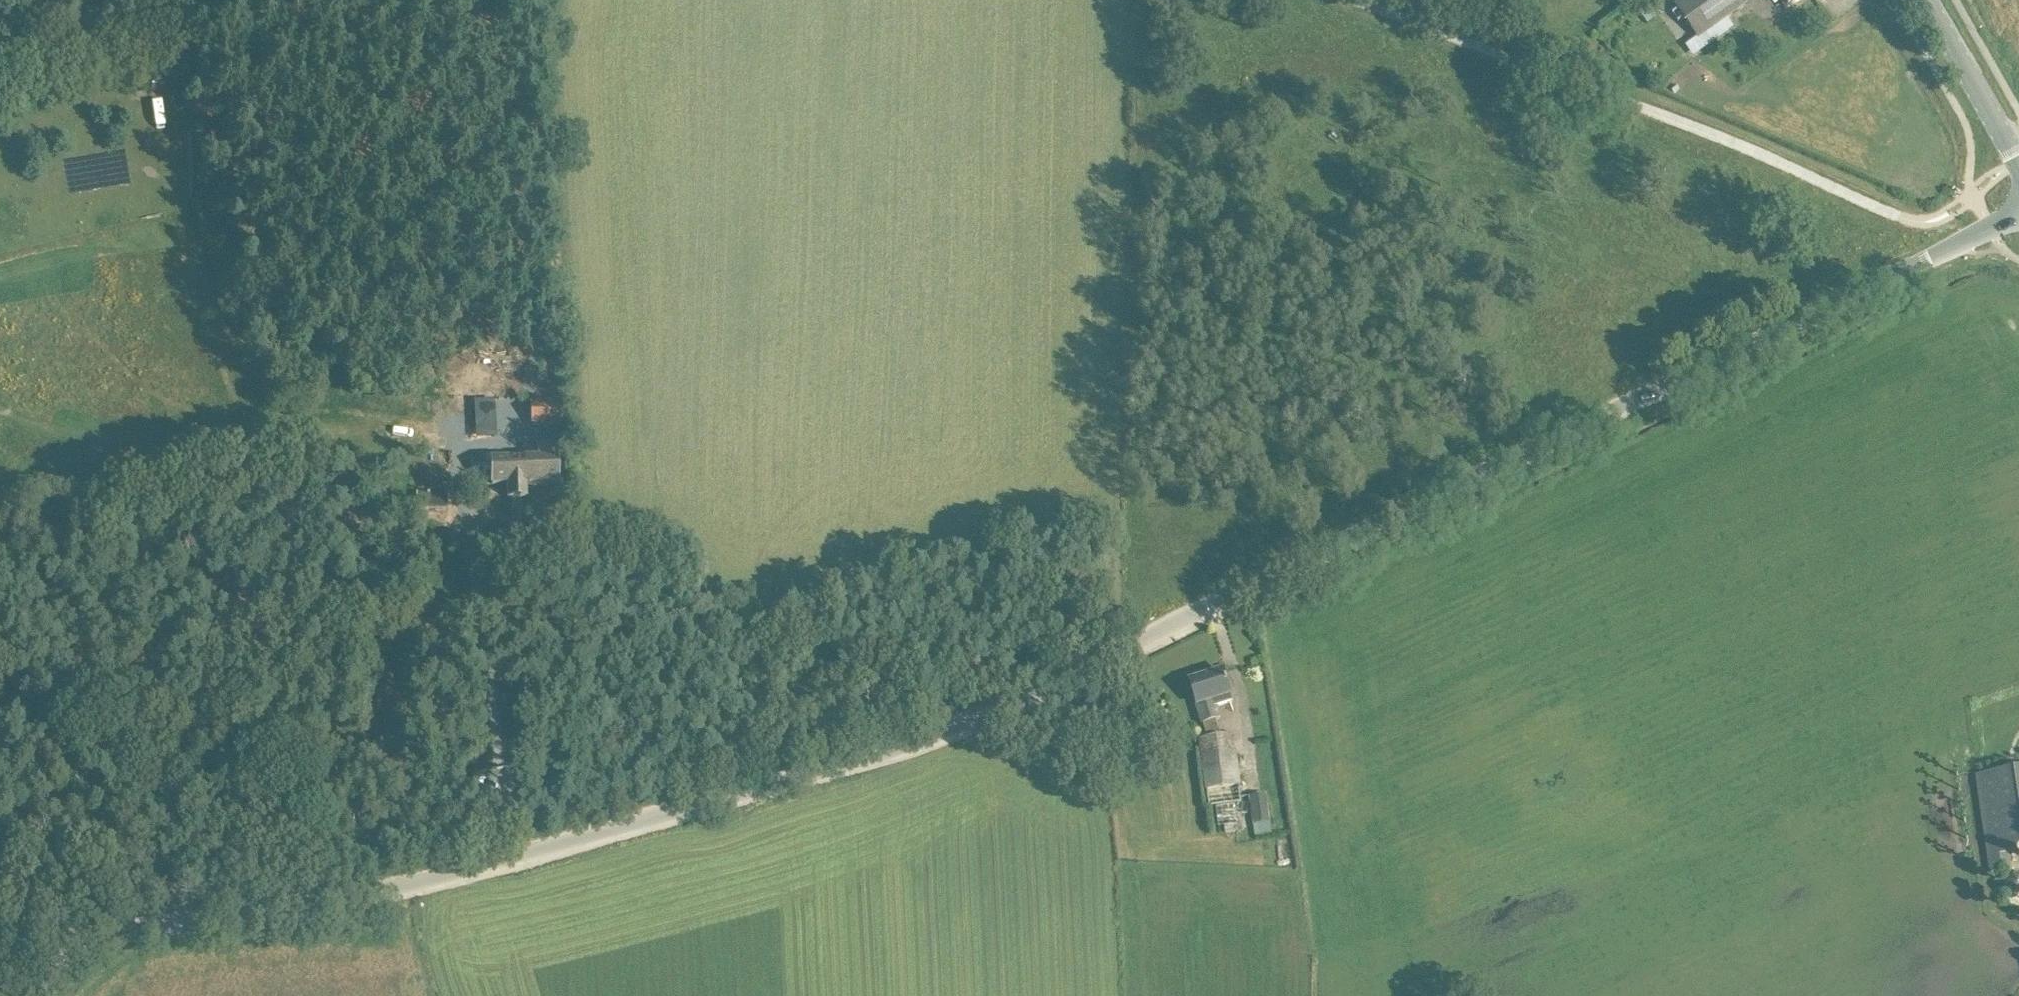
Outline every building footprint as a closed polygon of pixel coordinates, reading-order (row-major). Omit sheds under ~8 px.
[(1698,37),(1747,2),(1745,0),(1685,0),(1676,7),(1698,37)] [(531,398),(531,425),(560,424),(559,398),(531,398)] [(492,401),(474,401),(475,437),(493,437),(492,401)] [(538,457),(491,459),(492,483),(507,483),(507,495),(527,494),(526,484),(556,484),(555,445),(537,446),(538,457)] [(416,492),(417,510),(448,509),(447,491),(416,492)] [(1224,670),(1190,681),(1197,704),(1198,704),(1204,723),(1217,719),(1220,718),(1216,706),(1234,701),(1231,693),(1224,670)] [(1208,738),(1200,739),(1206,789),(1207,789),(1240,784),(1234,737),(1233,735),(1208,738)] [(1990,871),(2012,868),(2009,853),(2018,851),(2018,768),(1976,774),(1990,871)] [(1266,791),(1249,794),(1255,835),(1272,832),(1270,821),(1266,791)]
